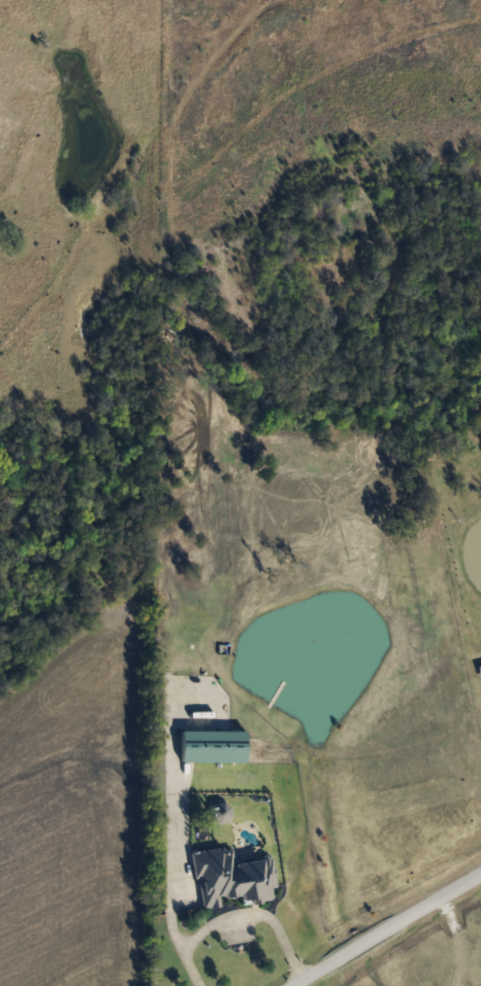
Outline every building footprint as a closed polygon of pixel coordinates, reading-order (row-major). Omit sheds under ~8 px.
[(243,762),(180,762),(180,730),(243,730),(243,762)] [(271,857),(275,888),(269,888),(270,900),(240,904),(239,897),(218,899),(219,906),(198,909),(191,852),(234,847),(235,862),(271,857)]
